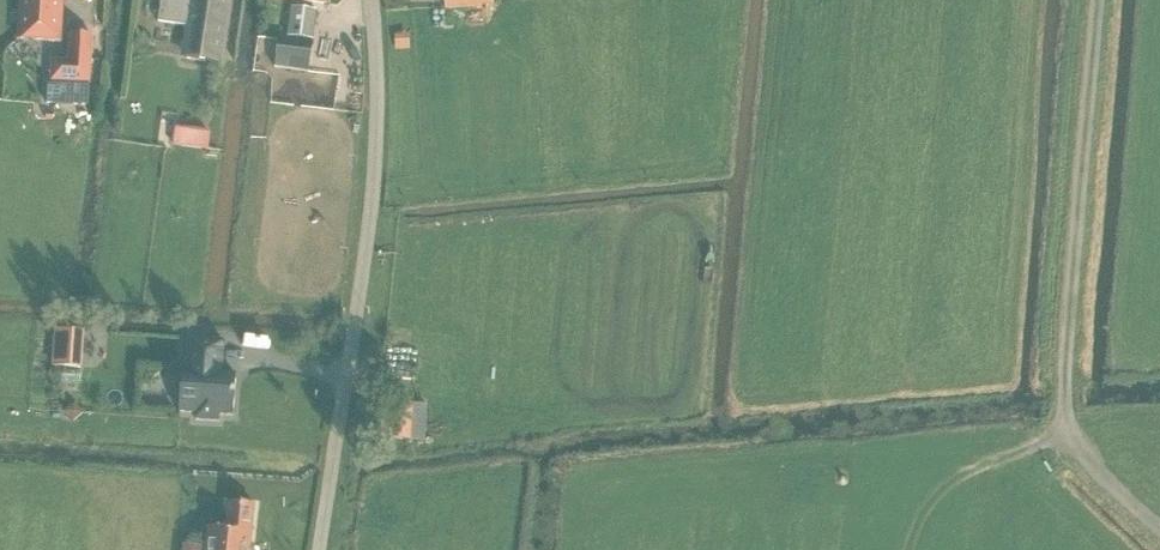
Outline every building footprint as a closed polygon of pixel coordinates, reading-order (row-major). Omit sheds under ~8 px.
[(16,40),(62,43),(65,0),(18,0),(16,40)] [(157,22),(186,27),(183,44),(188,45),(186,58),(205,61),(206,56),(221,58),(229,0),(161,0),(157,22)] [(317,9),(291,6),(290,12),(281,11),(275,62),(310,66),(317,9)] [(93,34),(69,33),(68,55),(64,59),(50,58),(49,82),(47,82),(46,102),(61,103),(62,84),(69,84),(69,97),(89,98),(89,84),(91,85),(93,34)] [(204,120),(205,105),(189,104),(186,136),(222,140),(224,122),(204,120)] [(218,421),(218,415),(233,415),(234,374),(219,374),(220,342),(185,341),(184,373),(180,373),(178,414),(196,414),(196,421),(218,421)] [(411,406),(390,404),(387,440),(408,441),(411,406)] [(254,505),(228,503),(225,529),(208,527),(205,549),(250,549),(254,505)]
